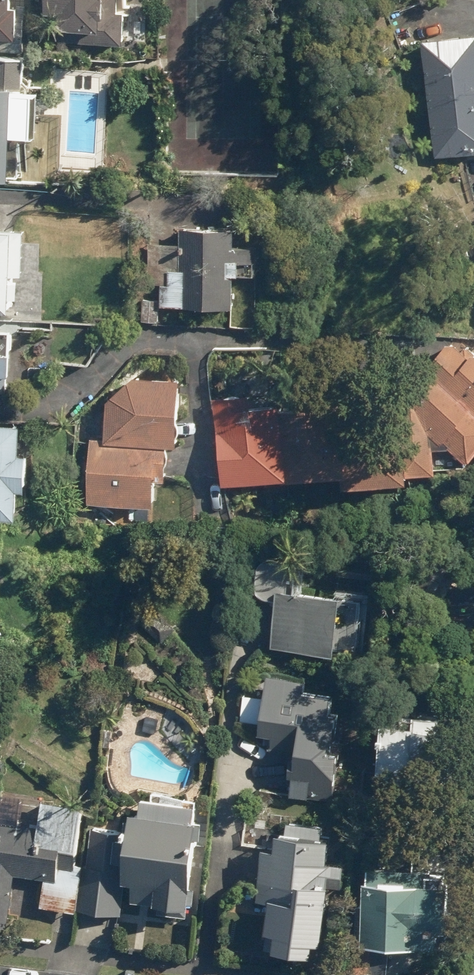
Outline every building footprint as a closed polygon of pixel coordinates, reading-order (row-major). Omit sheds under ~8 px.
[(26,42),(29,0),(0,0),(0,40),(26,42)] [(71,20),(115,22),(115,9),(122,9),(122,0),(72,0),(71,20)] [(437,32),(443,150),(473,149),(473,30),(437,32)] [(20,176),(22,131),(47,132),(49,90),(24,89),(24,83),(0,82),(0,175),(20,176)] [(30,225),(31,221),(0,220),(0,305),(28,306),(29,270),(33,270),(35,226),(30,225)] [(236,253),(236,223),(189,223),(189,266),(176,266),(176,281),(167,281),(167,306),(246,307),(246,268),(255,268),(255,253),(236,253)] [(0,320),(0,390),(4,390),(5,368),(24,369),(24,347),(5,347),(6,321),(0,320)] [(359,391),(260,403),(258,385),(224,390),(235,480),(358,465),(360,480),(451,469),(448,442),(466,439),(473,446),(473,348),(473,347),(439,390),(360,400),(359,391)] [(139,373),(118,393),(116,437),(101,436),(98,496),(177,500),(180,441),(192,441),(195,376),(139,373)] [(34,512),(35,483),(45,484),(47,447),(35,447),(36,420),(0,419),(0,511),(34,512)] [(372,595),(356,593),(357,586),(292,579),(286,644),(351,650),(352,639),(368,640),(372,595)] [(272,748),(301,750),(298,794),(342,798),(346,753),(351,691),(321,688),(322,673),(278,669),(275,713),(272,748)] [(463,711),(408,705),(400,776),(455,783),(463,711)] [(218,794),(150,789),(141,896),(209,902),(218,794)] [(5,795),(0,880),(0,930),(18,931),(22,871),(51,873),(49,905),(129,910),(135,827),(92,824),(93,799),(5,795)] [(288,844),(273,842),(266,897),(291,900),(285,948),(319,952),(322,930),(333,931),(339,883),(357,885),(361,860),(340,857),(343,829),(291,823),(288,844)] [(462,877),(377,875),(376,936),(452,938),(452,917),(461,917),(462,877)]
